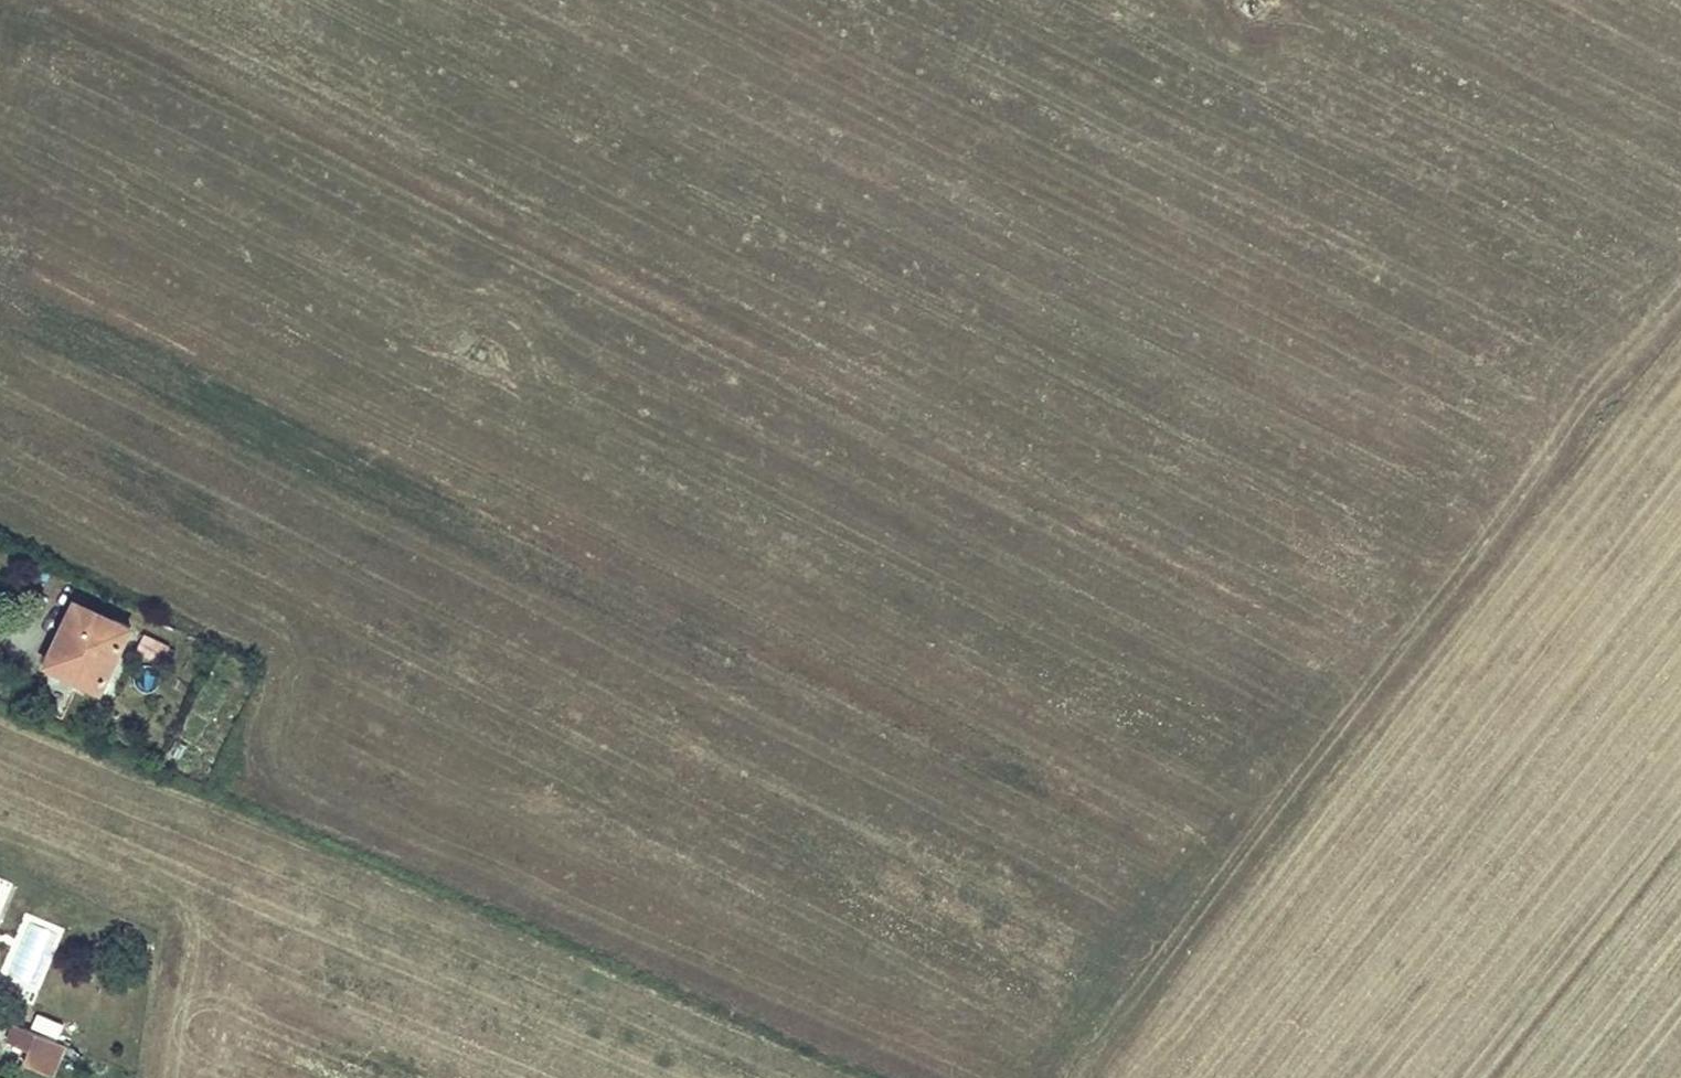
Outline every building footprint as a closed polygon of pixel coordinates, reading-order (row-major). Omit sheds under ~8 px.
[(103,693),(135,623),(72,594),(40,664),(103,693)] [(148,636),(142,654),(162,661),(168,643),(148,636)] [(54,1031),(13,1013),(6,1035),(24,1042),(21,1051),(20,1057),(41,1066),(54,1031)] [(67,1036),(54,1031),(41,1066),(54,1070),(67,1036)]
